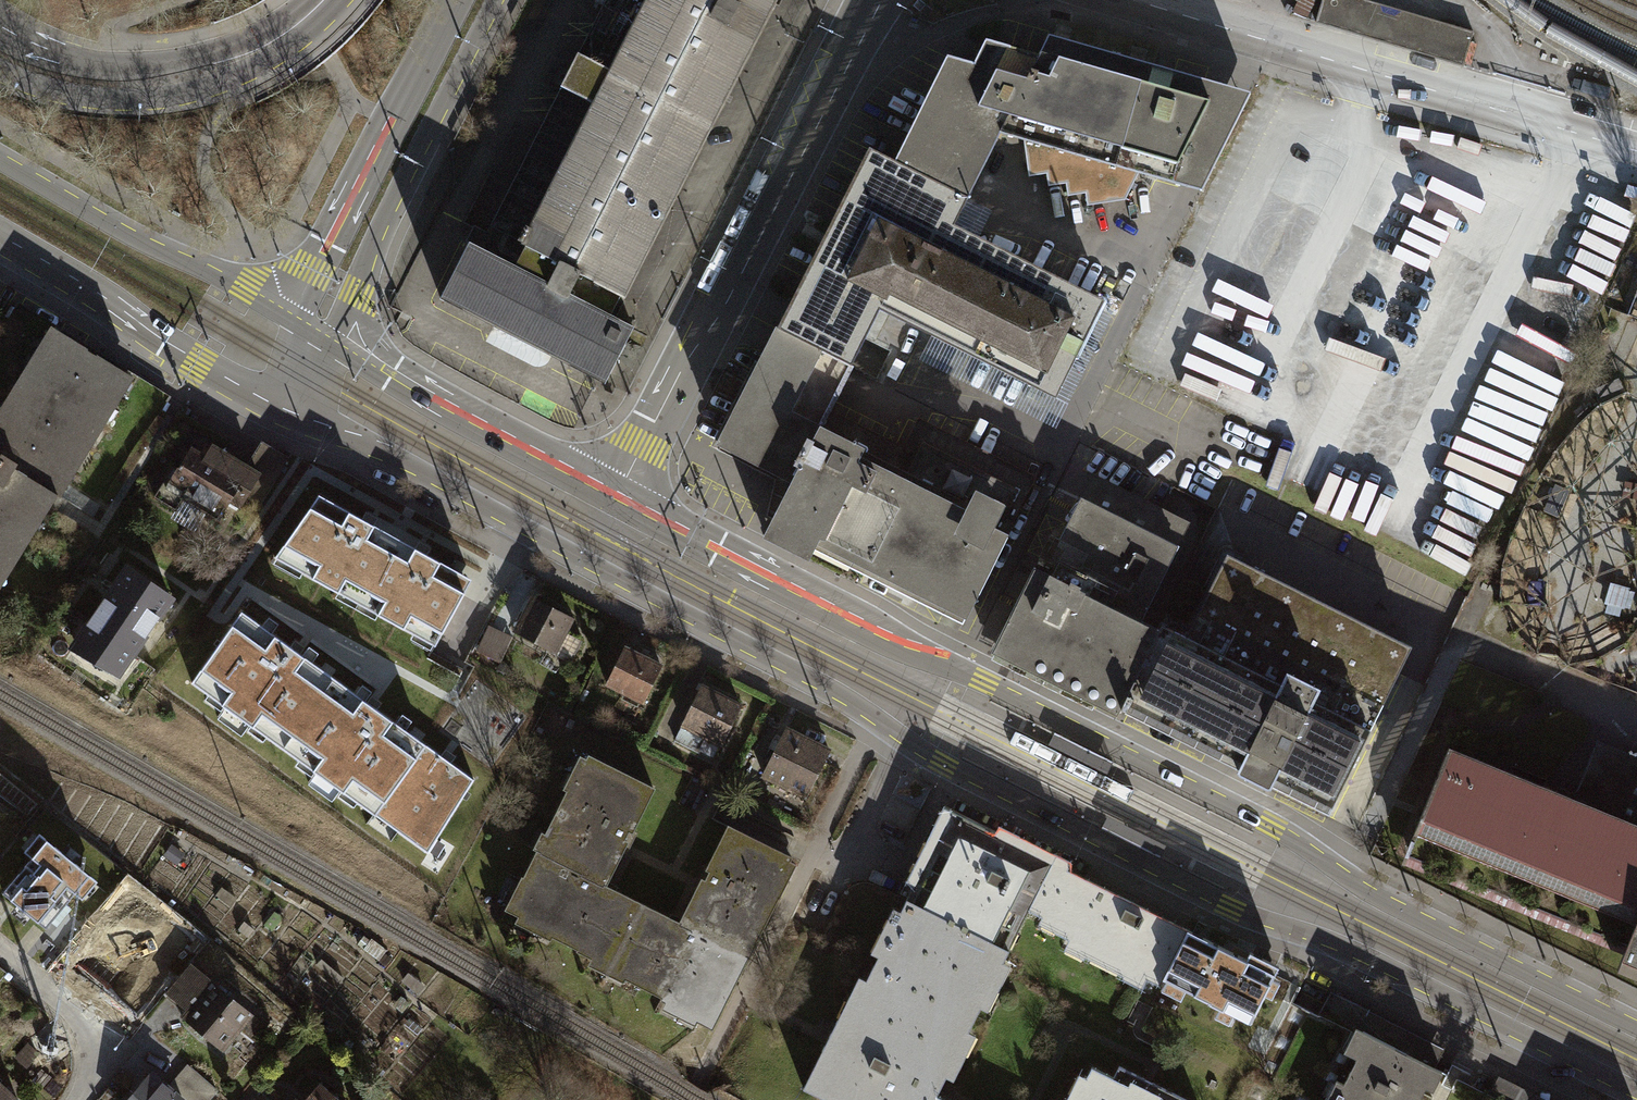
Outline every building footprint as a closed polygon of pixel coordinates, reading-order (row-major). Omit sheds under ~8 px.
[(441,299),(444,300),(494,325),(521,339),(552,355),(603,381),(602,382),(605,383),(634,328),(630,326),(629,327),(609,316),(620,295),(624,298),(626,295),(625,294),(776,0),(606,0),(578,54),(561,88),(490,226),(491,226),(487,235),(492,238),(488,245),(484,253),(471,247),(472,245),(469,243),(441,299)] [(1367,38),(1375,12),(1445,33),(1447,24),(1365,0),(1322,0),(1315,23),(1367,38)] [(1473,32),(1447,24),(1445,33),(1375,12),(1367,38),(1463,66),(1473,32)] [(895,162),(968,199),(1000,134),(1023,140),(1029,176),(1046,173),(1048,186),(1066,183),(1068,195),(1085,193),(1087,205),(1125,200),(1139,173),(1202,191),(1251,94),(1166,69),(1048,36),(1038,56),(985,41),(979,53),(974,65),(947,57),(895,162)] [(779,329),(849,364),(852,366),(880,310),(933,336),(1056,398),(1105,301),(955,225),(968,199),(895,162),(870,150),(834,220),(779,329)] [(1056,398),(933,336),(921,360),(1055,427),(1116,306),(1105,301),(1056,398)] [(552,355),(494,325),(486,342),(534,366),(538,367),(543,366),(546,364),(549,361),(552,355)] [(0,409),(0,588),(58,495),(60,497),(134,378),(98,355),(97,356),(87,349),(88,349),(51,326),(0,409)] [(967,615),(1008,534),(993,527),(1013,488),(927,445),(907,484),(858,460),(864,448),(818,425),(827,408),(836,390),(849,364),(779,329),(765,355),(721,442),(792,479),(763,536),(809,559),(814,549),(818,541),(967,615)] [(993,527),(1008,534),(1037,476),(918,417),(904,446),(827,408),(818,425),(864,448),(858,460),(907,484),(927,445),(1013,488),(993,527)] [(246,468),(258,475),(262,469),(276,477),(288,458),(262,442),(246,468)] [(258,475),(246,468),(220,452),(214,462),(191,448),(181,465),(181,464),(171,481),(166,477),(154,497),(175,509),(182,498),(218,519),(230,500),(240,506),(246,494),(258,475)] [(260,503),(276,477),(262,469),(258,475),(246,494),(260,503)] [(1093,474),(1081,497),(1178,546),(1190,523),(1093,474)] [(1461,484),(1437,569),(1478,581),(1503,496),(1461,484)] [(1034,567),(993,650),(1118,712),(1120,707),(1159,631),(1140,621),(1178,546),(1081,497),(1049,560),(1057,564),(1051,575),(1034,567)] [(331,511),(314,502),(280,551),(306,566),(302,572),(339,593),(342,586),(362,596),(391,544),(371,533),(375,526),(339,507),(335,514),(331,511)] [(963,624),(967,615),(818,541),(814,549),(963,624)] [(411,555),(391,544),(362,596),(381,607),(377,614),(414,634),(418,627),(439,639),(468,587),(446,574),(450,568),(415,548),(411,555)] [(1162,624),(1159,631),(1120,707),(1126,710),(1129,704),(1243,761),(1239,768),(1240,768),(1238,771),(1244,774),(1244,775),(1263,784),(1264,784),(1269,786),(1270,784),(1271,784),(1275,777),(1332,805),(1411,646),(1227,554),(1186,636),(1162,624)] [(102,604),(90,624),(91,625),(73,648),(117,674),(120,676),(136,653),(133,651),(170,598),(128,568),(102,604)] [(529,595),(510,631),(553,653),(572,617),(529,595)] [(266,736),(283,748),(334,678),(242,612),(191,682),(209,695),(216,685),(231,696),(223,706),(251,726),(259,716),(273,726),(266,736)] [(511,637),(488,626),(476,652),(499,662),(511,637)] [(622,645),(603,683),(640,701),(659,662),(622,645)] [(357,802),(374,814),(425,743),(334,678),(283,748),(300,760),(307,750),(322,761),(315,771),(342,791),(349,781),(364,792),(357,802)] [(681,726),(674,740),(697,752),(704,738),(719,746),(741,702),(699,681),(677,724),(681,726)] [(830,750),(787,728),(763,775),(806,797),(830,750)] [(1114,762),(1054,732),(1048,744),(1108,774),(1114,762)] [(1573,798),(1606,811),(1630,753),(1597,739),(1573,798)] [(428,853),(474,779),(425,743),(374,814),(375,815),(381,808),(402,823),(397,830),(428,853)] [(1630,753),(1606,811),(1573,798),(1449,747),(1405,855),(1626,945),(1617,967),(1636,975),(1636,755),(1630,753)] [(549,836),(541,852),(540,853),(604,885),(624,847),(626,842),(623,840),(628,829),(632,831),(653,788),(589,756),(570,792),(568,791),(546,834),(549,836)] [(1029,910),(1027,909),(1051,861),(1050,861),(1016,844),(1020,836),(999,826),(996,833),(951,811),(941,830),(934,826),(927,841),(934,844),(928,857),(844,1023),(837,1020),(828,1038),(821,1051),(829,1054),(810,1092),(826,1099),(933,1099),(935,1095),(1008,950),(1001,946),(1010,929),(1017,933),(1029,910)] [(741,954),(742,953),(750,936),(755,939),(777,896),(771,893),(790,856),(728,826),(707,868),(711,870),(705,881),(702,879),(699,884),(679,923),(741,954)] [(33,857),(3,893),(45,927),(75,892),(82,898),(97,881),(39,833),(25,851),(33,857)] [(611,889),(604,885),(540,853),(541,852),(538,851),(524,878),(522,878),(507,909),(554,933),(553,936),(579,949),(578,950),(610,967),(642,904),(611,889)] [(1054,853),(1050,861),(1051,861),(1027,909),(1029,910),(1059,925),(1056,933),(1160,985),(1163,979),(1188,929),(1135,903),(1067,869),(1071,862),(1054,853)] [(748,956),(742,953),(741,954),(679,923),(674,920),(642,904),(610,967),(627,975),(625,978),(664,997),(663,1000),(699,1018),(697,1020),(711,1027),(748,956)] [(1250,951),(1246,959),(1188,929),(1163,979),(1251,1022),(1279,966),(1250,951)] [(137,1009),(158,972),(108,943),(87,980),(137,1009)] [(210,984),(184,963),(176,974),(161,991),(187,1012),(210,984)] [(187,1012),(182,1019),(215,1046),(230,1029),(244,1012),(210,984),(187,1012)] [(1363,1032),(1435,1068),(1445,1049),(1330,991),(1318,1016),(1361,1037),(1363,1032)] [(249,1045),(263,1028),(244,1012),(230,1029),(249,1045)] [(1426,1086),(1433,1090),(1442,1071),(1435,1068),(1363,1032),(1361,1037),(1352,1055),(1357,1058),(1336,1099),(1419,1099),(1426,1086)] [(165,1090),(176,1099),(201,1099),(211,1088),(186,1066),(165,1090)] [(1119,1066),(1113,1077),(1091,1067),(1075,1099),(1187,1099),(1119,1066)] [(125,1099),(176,1099),(165,1090),(147,1075),(126,1099),(125,1099)] [(1499,1099),(1547,1099),(1499,1076),(1489,1095),(1499,1099)] [(315,1083),(306,1094),(301,1099),(335,1099),(315,1083)] [(12,1099),(0,1088),(0,1099),(11,1099),(12,1099)]
